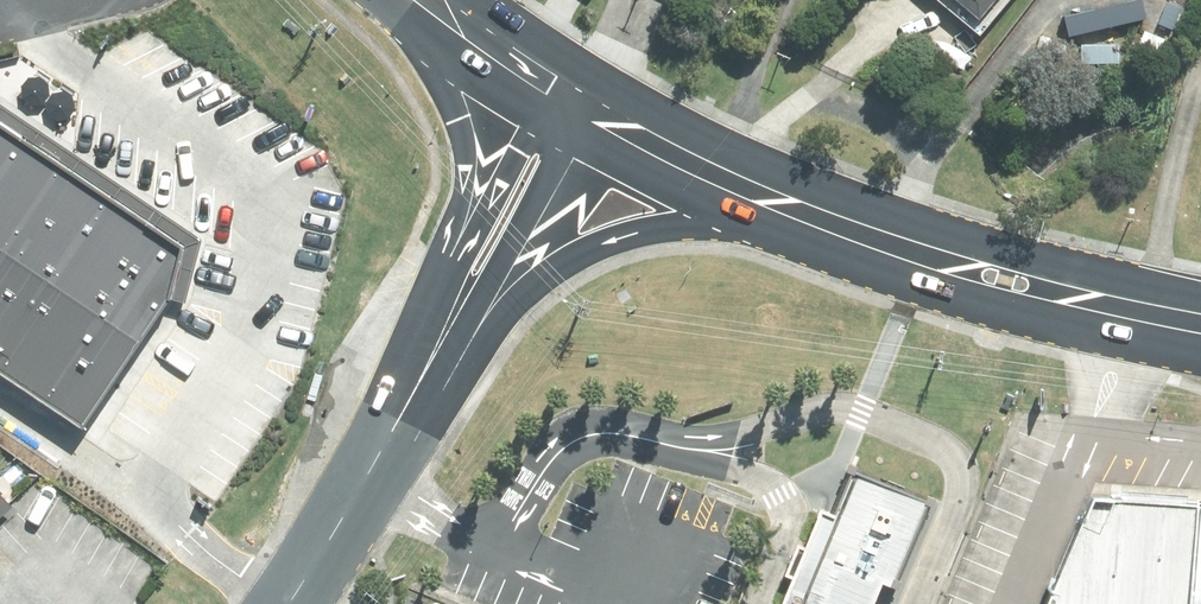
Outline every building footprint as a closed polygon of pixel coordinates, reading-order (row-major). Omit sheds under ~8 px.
[(975,9),(982,0),(965,0),(975,9)] [(3,376),(90,430),(175,304),(187,302),(203,243),(74,156),(0,109),(0,374),(3,376)] [(324,376),(316,373),(311,387),(307,400),(315,403),(324,376)] [(932,499),(859,468),(840,513),(832,510),(825,507),(783,603),(888,603),(932,499)] [(1107,489),(1062,603),(1200,603),(1200,498),(1107,489)] [(17,509),(0,490),(0,524),(17,509)]
